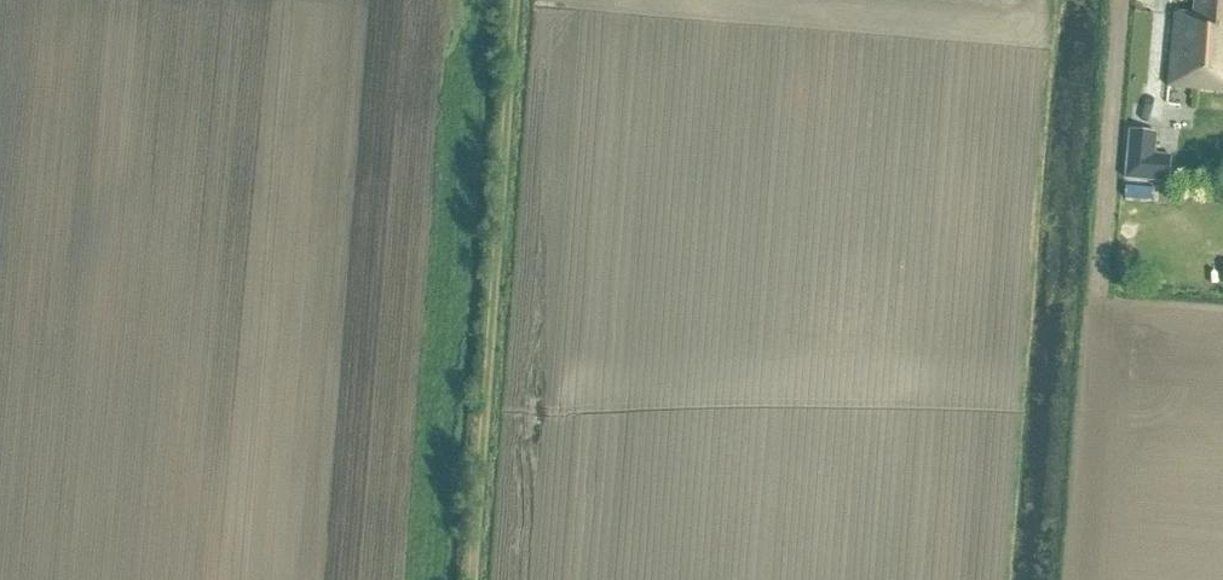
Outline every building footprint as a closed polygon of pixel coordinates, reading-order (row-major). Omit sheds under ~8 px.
[(1195,18),(1177,16),(1171,87),(1222,91),(1222,0),(1196,0),(1195,18)] [(1130,131),(1126,180),(1170,184),(1172,156),(1157,155),(1159,133),(1130,131)]
